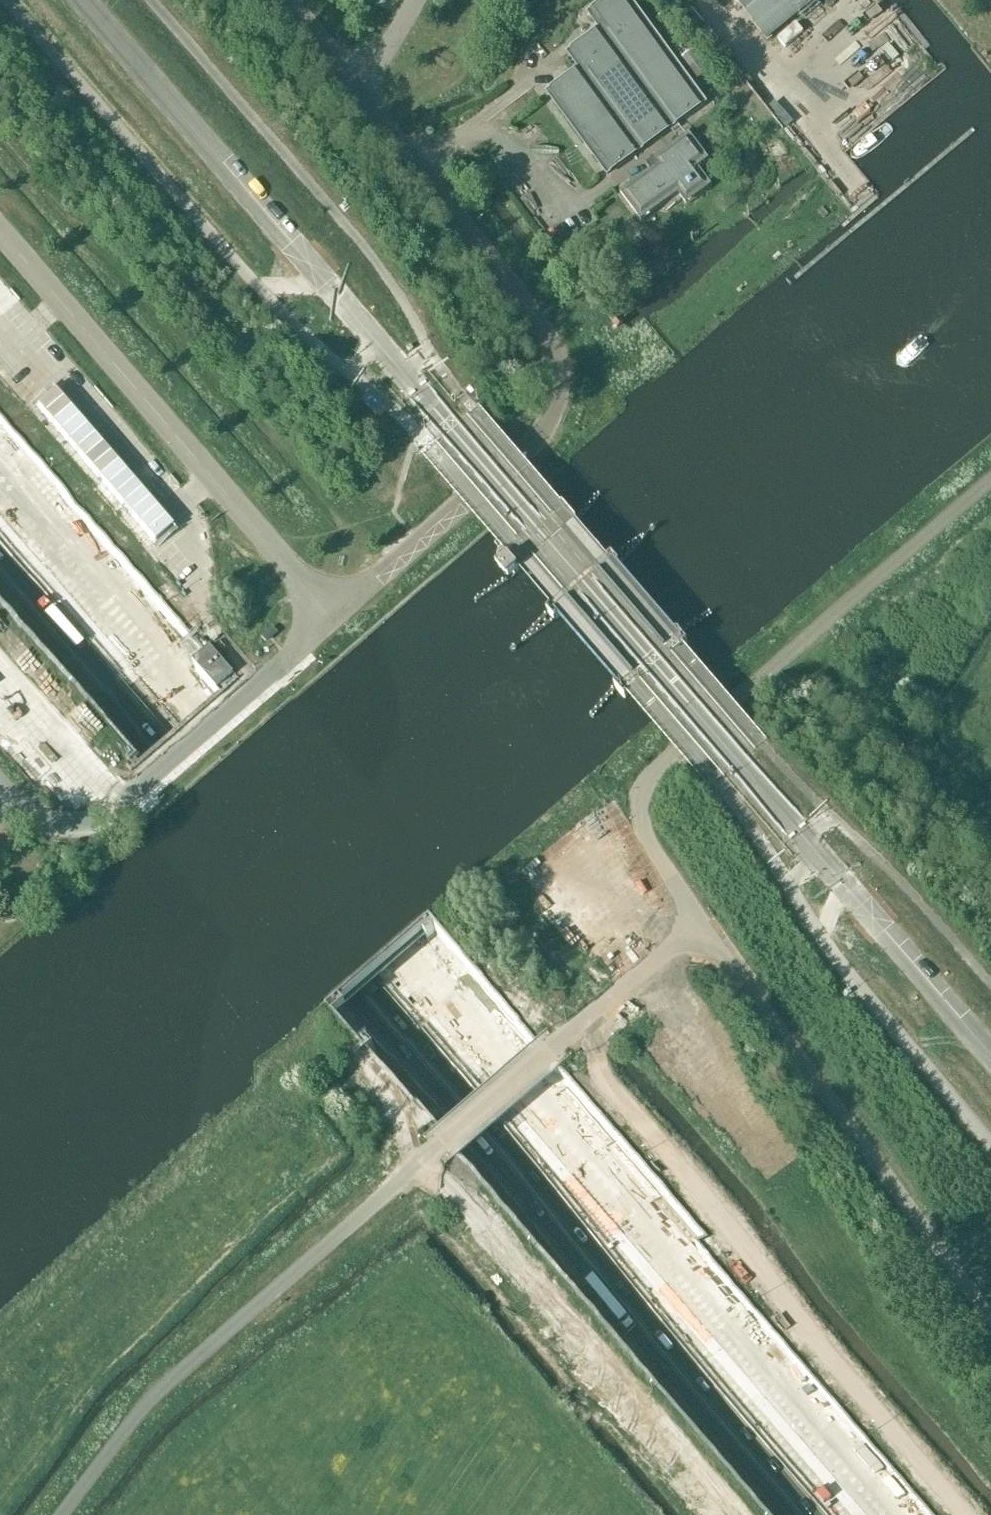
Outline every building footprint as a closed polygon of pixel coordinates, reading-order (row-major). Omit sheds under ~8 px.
[(607,175),(705,103),(630,0),(606,0),(588,13),(600,29),(567,53),(579,69),(547,93),(607,175)] [(766,40),(815,0),(734,0),(766,40)] [(709,160),(688,132),(652,159),(656,165),(619,192),(641,222),(678,194),(686,205),(711,186),(698,168),(709,160)] [(576,278),(587,292),(596,285),(585,271),(576,278)] [(613,323),(617,329),(623,325),(618,319),(613,323)] [(192,663),(215,690),(232,675),(209,648),(192,663)] [(362,1023),(343,1000),(332,1009),(352,1032),(362,1023)]
